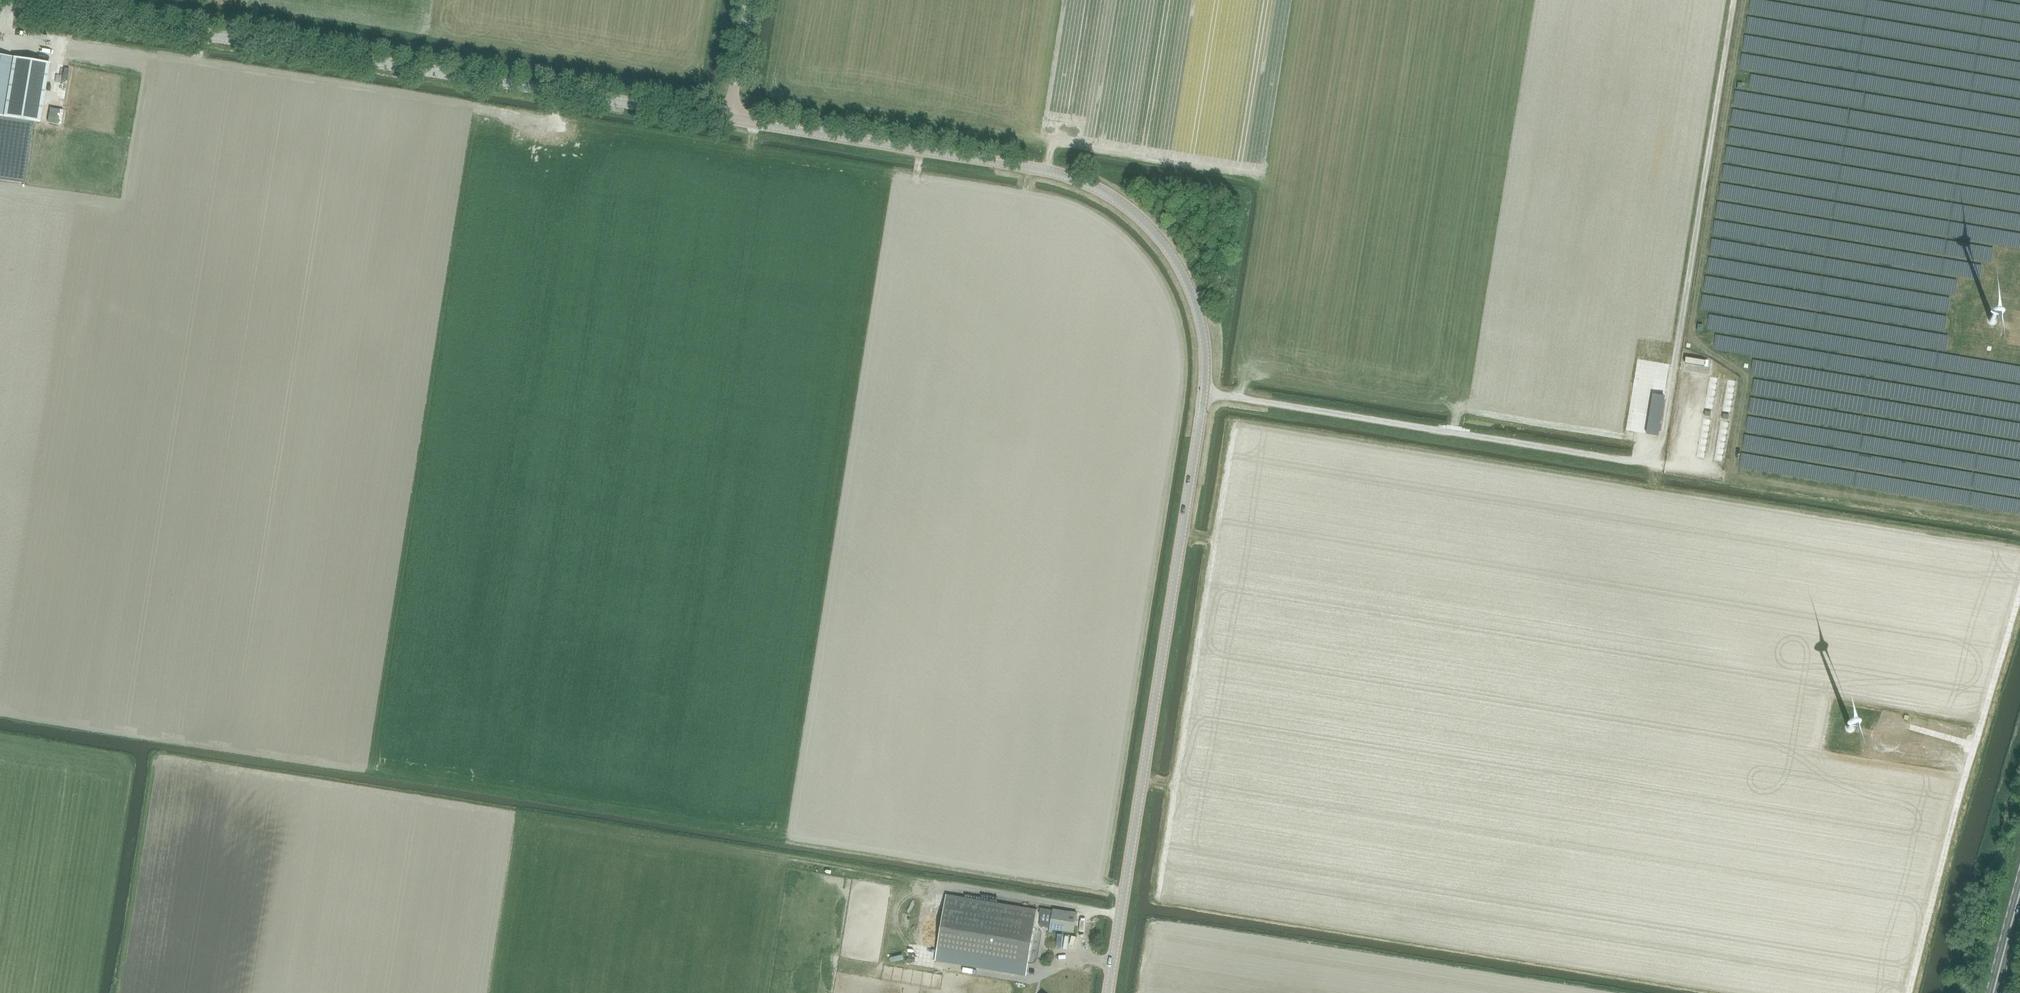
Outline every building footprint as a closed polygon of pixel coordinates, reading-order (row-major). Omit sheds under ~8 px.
[(12,57),(0,56),(0,116),(41,123),(50,63),(12,57)] [(1686,357),(1685,363),(1704,366),(1705,361),(1686,357)] [(1647,434),(1652,435),(1658,436),(1664,395),(1659,395),(1653,394),(1647,430),(1647,434)] [(525,828),(527,815),(520,814),(518,827),(525,828)] [(1039,910),(946,894),(937,948),(1030,964),(1039,910)] [(1073,933),(1077,912),(1053,908),(1049,932),(1052,932),(1053,930),(1073,933)]
